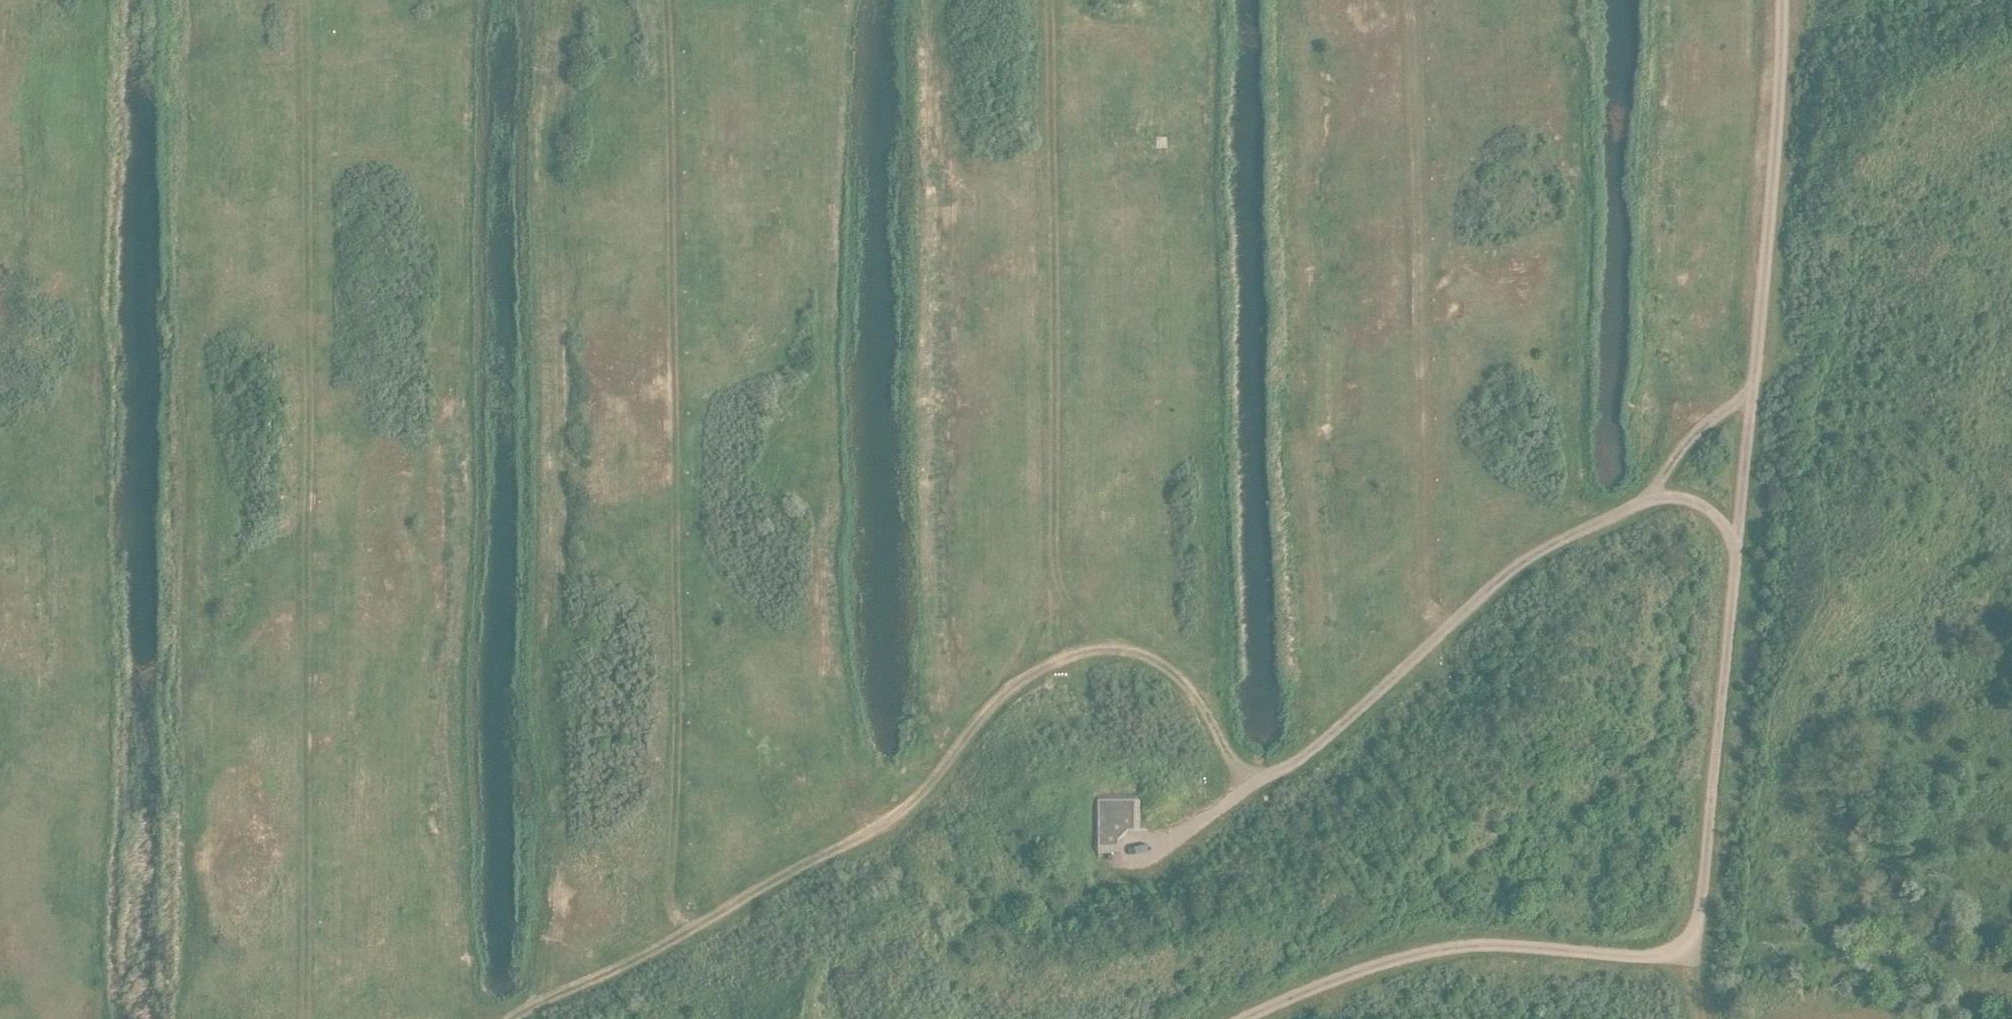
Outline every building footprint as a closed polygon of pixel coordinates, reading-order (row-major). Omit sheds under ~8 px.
[(1135,792),(1100,793),(1093,799),(1093,846),(1098,850),(1118,849),(1118,838),(1127,829),(1139,829),(1140,798),(1135,792)]
